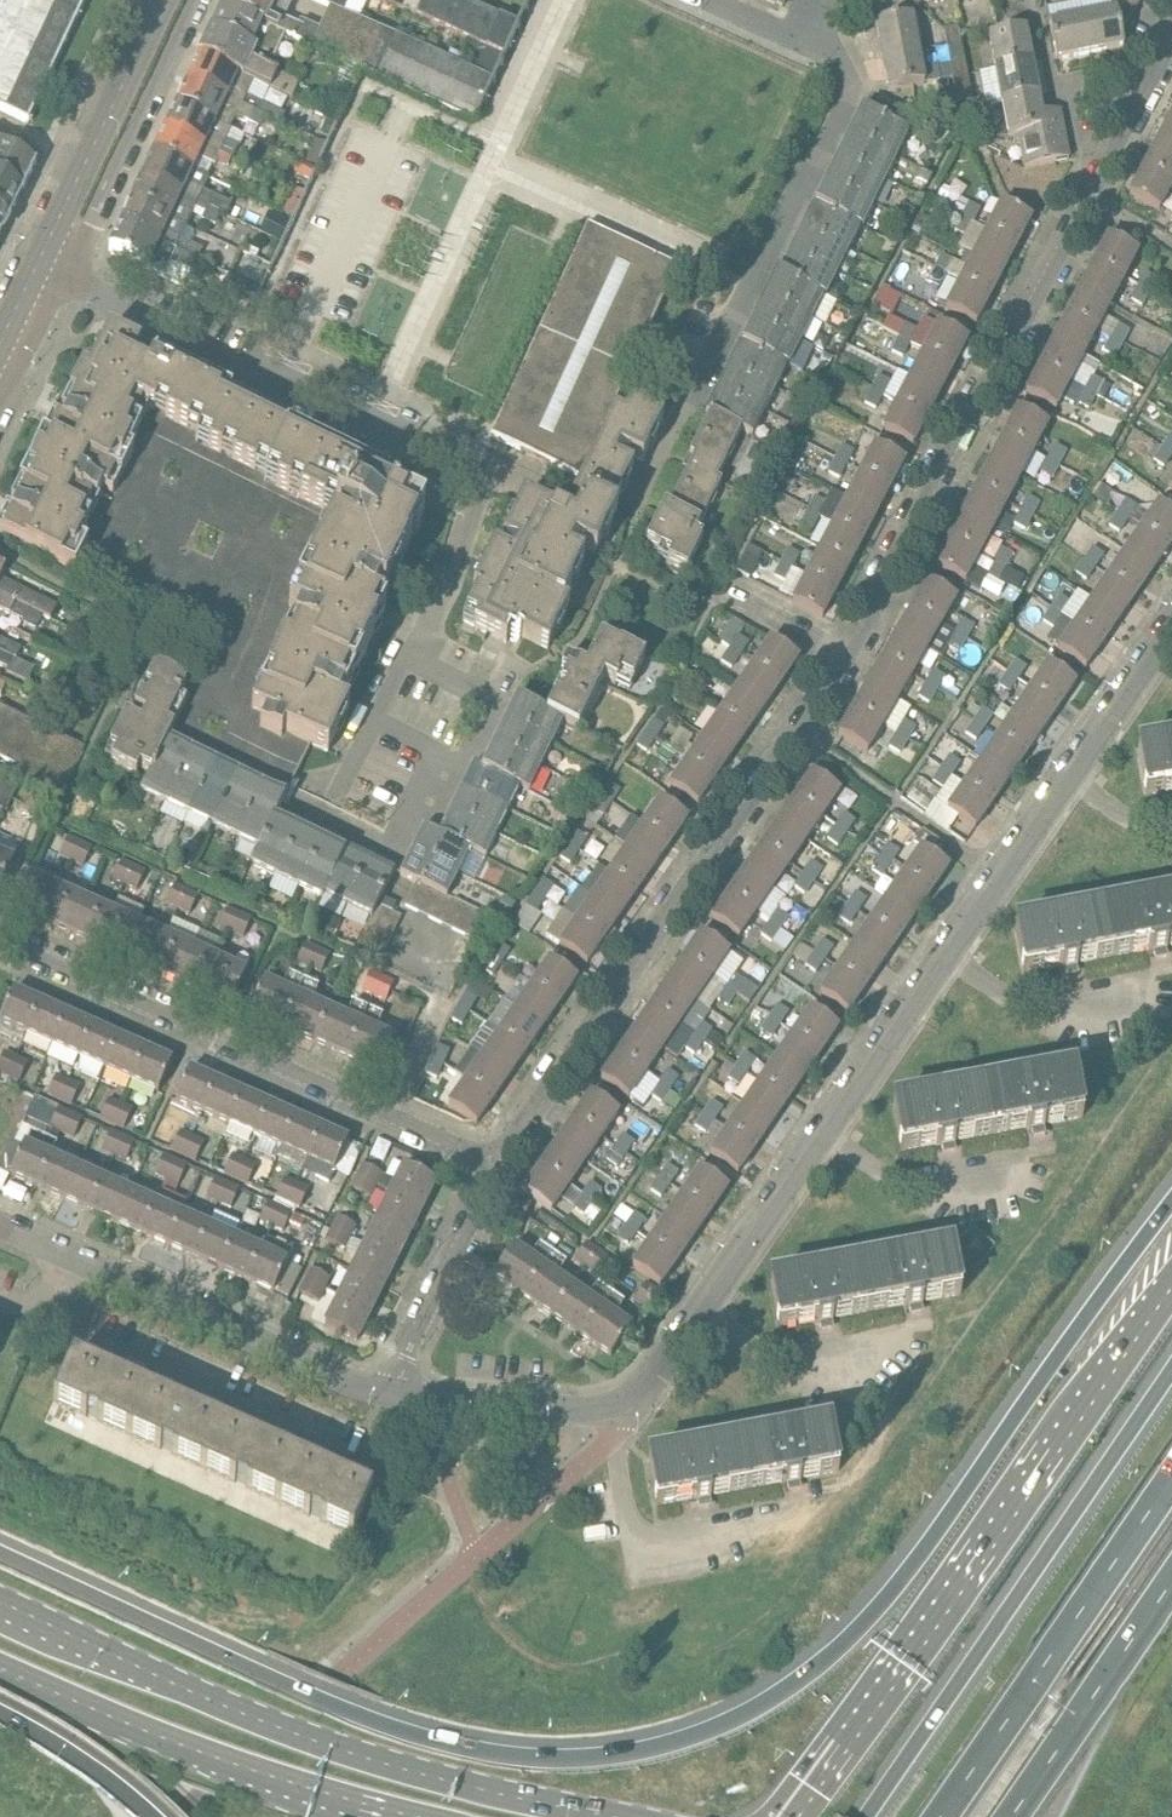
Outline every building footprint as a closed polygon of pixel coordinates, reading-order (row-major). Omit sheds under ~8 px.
[(28,124),(86,0),(0,0),(0,111),(28,124)] [(275,0),(226,0),(223,7),(283,35),(361,71),(362,72),(474,123),(475,123),(477,124),(477,123),(478,124),(478,123),(477,122),(476,121),(484,103),(486,103),(487,103),(486,102),(487,102),(485,101),(492,84),(494,85),(495,85),(496,84),(495,84),(495,83),(493,82),(494,81),(344,13),(343,15),(329,8),(319,31),(300,22),(298,26),(282,19),(279,25),(268,20),(277,1),(275,0)] [(329,8),(343,15),(344,13),(350,0),(310,0),(329,8)] [(402,11),(503,56),(517,26),(459,0),(407,0),(402,11)] [(776,10),(782,8),(786,0),(755,0),(776,10)] [(936,0),(905,0),(904,1),(917,10),(922,3),(936,0)] [(1134,13),(1143,0),(1125,0),(1122,4),(1134,13)] [(881,57),(918,51),(911,17),(917,10),(904,1),(894,15),(895,20),(875,23),(881,57)] [(1082,17),(1089,55),(1124,48),(1119,28),(1124,27),(1134,13),(1122,4),(1116,13),(1116,11),(1082,17)] [(211,32),(257,53),(271,59),(283,35),(223,7),(211,32)] [(1056,61),(1089,55),(1082,17),(1050,24),(1056,61)] [(946,45),(961,42),(958,28),(943,31),(946,45)] [(994,71),(1031,64),(1025,30),(987,37),(994,71)] [(200,57),(253,82),(292,101),(299,84),(252,63),(257,53),(211,32),(200,57)] [(961,42),(946,45),(949,60),(964,57),(961,42)] [(918,51),(881,57),(888,91),(924,84),(918,51)] [(189,81),(263,117),(270,119),(273,110),(247,97),(253,82),(200,57),(189,81)] [(964,57),(949,60),(952,75),(967,72),(964,57)] [(1000,104),(1038,97),(1031,64),(994,71),(1000,104)] [(955,90),(969,87),(967,72),(952,75),(952,78),(955,90)] [(258,129),(263,117),(189,81),(178,104),(229,129),(234,118),(258,129)] [(971,102),(969,87),(955,90),(958,105),(971,102)] [(1018,138),(1044,129),(1038,97),(1000,104),(1006,138),(1018,138)] [(177,106),(166,130),(231,161),(232,161),(238,148),(224,141),(229,129),(178,104),(177,106)] [(850,135),(896,158),(908,134),(862,111),(850,135)] [(1171,152),(1171,118),(1170,117),(1157,143),(1171,152)] [(1044,129),(1018,138),(1024,169),(1068,160),(1062,126),(1044,129)] [(236,178),(242,166),(166,130),(154,153),(194,172),(200,160),(236,178)] [(973,143),(986,150),(992,140),(978,133),(973,143)] [(885,181),(896,158),(850,135),(838,158),(885,181)] [(1171,185),(1171,152),(1157,143),(1143,170),(1171,185)] [(23,189),(35,165),(35,164),(32,163),(13,152),(0,144),(0,177),(23,189)] [(146,170),(143,177),(220,214),(224,215),(229,203),(203,191),(208,179),(209,179),(207,178),(194,172),(154,153),(146,170)] [(874,205),(885,181),(838,158),(827,181),(874,205)] [(1171,190),(1171,185),(1143,170),(1129,196),(1160,212),(1167,199),(1171,190)] [(143,177),(131,202),(186,228),(192,216),(215,226),(220,214),(143,177)] [(22,191),(0,178),(0,236),(22,191)] [(815,205),(860,228),(862,229),(874,205),(827,181),(815,205)] [(131,202),(121,225),(186,256),(198,262),(204,250),(181,239),(186,228),(131,202)] [(961,218),(973,224),(981,210),(969,203),(961,218)] [(986,230),(1017,246),(1031,219),(1000,203),(986,230)] [(860,228),(815,205),(813,204),(802,227),(849,250),(860,228)] [(954,232),(965,239),(973,224),(961,218),(954,232)] [(121,225),(109,250),(112,252),(111,253),(119,257),(120,255),(134,263),(134,264),(141,268),(142,266),(164,277),(171,265),(192,275),(195,269),(198,262),(186,256),(121,225)] [(581,482),(614,412),(678,269),(587,226),(549,310),(490,437),(581,482)] [(837,275),(849,250),(802,227),(790,252),(837,275)] [(973,255),(1004,272),(1017,246),(986,230),(973,255)] [(1094,263),(1125,280),(1139,253),(1108,237),(1094,263)] [(826,297),(837,275),(790,252),(779,274),(826,297)] [(934,269),(947,276),(954,262),(942,255),(934,269)] [(958,282),(989,299),(1004,272),(973,255),(958,282)] [(1080,289),(1112,306),(1125,280),(1094,263),(1080,289)] [(927,283),(939,289),(947,276),(934,269),(927,283)] [(825,299),(826,297),(779,274),(776,273),(765,297),(812,320),(823,298),(825,299)] [(1137,286),(1149,292),(1157,279),(1144,273),(1137,286)] [(989,299),(958,282),(945,309),(975,325),(989,299)] [(878,304),(896,310),(903,293),(885,286),(878,304)] [(1130,301),(1142,307),(1149,292),(1137,286),(1130,301)] [(1067,316),(1098,332),(1112,306),(1080,289),(1067,316)] [(800,344),(812,320),(765,297),(753,321),(800,344)] [(1053,342),(1084,358),(1098,332),(1067,316),(1053,342)] [(790,366),(800,344),(753,321),(742,343),(790,366)] [(922,352),(953,368),(968,341),(937,324),(922,352)] [(898,339),(910,345),(918,331),(906,325),(898,339)] [(1110,338),(1122,344),(1129,331),(1117,325),(1110,338)] [(80,541),(100,500),(98,499),(103,490),(113,495),(134,452),(131,450),(150,411),(155,413),(155,412),(199,435),(196,442),(267,477),(265,482),(342,520),(338,530),(332,527),(291,611),(293,613),(287,625),(292,627),(252,709),(265,716),(260,727),(282,738),(285,732),(328,753),(349,710),(338,705),(343,695),(345,696),(366,654),(365,653),(385,612),(373,607),(378,598),(383,601),(423,515),(392,499),(389,503),(380,499),(387,483),(367,473),(368,473),(295,437),(297,433),(228,399),(231,394),(176,367),(178,364),(159,355),(110,331),(90,372),(84,369),(63,411),(54,407),(48,419),(52,421),(11,503),(7,500),(1,512),(5,514),(0,525),(0,535),(25,547),(76,571),(88,546),(80,541)] [(1103,353),(1115,359),(1122,344),(1110,338),(1103,353)] [(891,352),(903,359),(910,345),(898,339),(891,352)] [(1039,368),(1071,384),(1084,358),(1053,342),(1039,368)] [(789,368),(790,366),(742,343),(742,344),(740,343),(728,366),(775,390),(786,367),(789,368)] [(909,377),(940,393),(953,368),(922,352),(909,377)] [(764,413),(775,390),(728,366),(717,390),(764,413)] [(1071,384),(1039,368),(1026,394),(1057,411),(1071,384)] [(858,383),(883,396),(890,382),(865,369),(858,383)] [(1083,391),(1095,397),(1102,382),(1090,376),(1083,391)] [(896,403),(926,419),(940,393),(909,377),(896,403)] [(875,410),(883,396),(858,383),(851,396),(875,410)] [(709,416),(741,432),(752,438),(764,413),(717,390),(705,414),(709,416)] [(1076,404),(1088,410),(1095,397),(1083,391),(1076,404)] [(582,562),(577,560),(582,551),(594,557),(615,513),(611,511),(632,469),(623,465),(628,455),(641,462),(662,418),(630,402),(623,416),(614,412),(581,482),(562,517),(523,498),(502,541),(506,544),(502,553),(493,548),(472,591),(476,593),(461,623),(505,644),(510,632),(546,650),(568,607),(562,604),(582,562)] [(926,419),(896,403),(881,430),(912,446),(926,419)] [(1004,436),(1035,452),(1049,426),(1018,410),(1004,436)] [(689,469),(669,511),(665,518),(661,516),(646,547),(670,559),(667,565),(686,574),(703,540),(695,537),(700,527),(721,485),(717,483),(741,432),(709,416),(689,458),(694,460),(689,469)] [(990,462),(1021,478),(1035,452),(1004,436),(990,462)] [(1171,457),(1171,436),(1161,449),(1171,457)] [(835,460),(847,466),(855,452),(842,446),(835,460)] [(860,472),(891,488),(904,462),(874,446),(860,472)] [(1047,460),(1058,466),(1066,452),(1054,446),(1047,460)] [(1153,461),(1164,469),(1171,457),(1161,449),(1153,461)] [(828,473),(840,481),(847,466),(835,460),(828,473)] [(1040,473),(1052,479),(1058,466),(1047,460),(1040,473)] [(977,488),(1008,504),(1021,478),(990,462),(977,488)] [(847,499),(877,514),(891,488),(860,472),(847,499)] [(963,514),(994,531),(1008,504),(977,488),(963,514)] [(1020,511),(1032,517),(1039,503),(1027,497),(1020,511)] [(808,512),(820,518),(827,504),(815,498),(808,512)] [(833,525),(863,541),(877,514),(847,499),(833,525)] [(1117,513),(1129,521),(1138,508),(1126,500),(1117,513)] [(1169,548),(1171,544),(1171,514),(1157,503),(1140,528),(1169,548)] [(1013,525),(1025,530),(1032,517),(1020,511),(1013,525)] [(801,525),(813,532),(820,518),(808,512),(801,525)] [(1108,526),(1119,534),(1129,521),(1117,513),(1108,526)] [(949,541),(980,557),(994,531),(963,514),(949,541)] [(819,551),(849,567),(863,541),(833,525),(819,551)] [(1123,552),(1152,572),(1169,548),(1140,528),(1123,552)] [(980,557),(949,541),(935,567),(966,583),(980,557)] [(748,579),(762,554),(761,554),(749,547),(748,547),(735,572),(748,580),(748,579)] [(1084,561),(1096,569),(1104,556),(1093,548),(1084,561)] [(993,562),(1005,568),(1012,555),(1000,549),(993,562)] [(781,563),(792,569),(799,555),(789,550),(781,563)] [(806,577),(836,593),(849,567),(819,551),(806,577)] [(1107,577),(1136,597),(1152,572),(1123,552),(1107,577)] [(1075,574),(1086,582),(1096,569),(1084,561),(1075,574)] [(985,577),(998,582),(1005,568),(993,562),(985,577)] [(774,577),(784,582),(792,569),(781,563),(774,577)] [(836,593),(806,577),(792,603),(822,619),(836,593)] [(1090,601),(1119,621),(1136,597),(1107,577),(1090,601)] [(51,621),(56,609),(0,581),(0,596),(44,618),(51,621)] [(912,608),(941,626),(956,600),(927,582),(912,608)] [(22,622),(21,625),(36,633),(44,618),(0,596),(0,612),(22,622)] [(1051,609),(1062,617),(1071,604),(1060,596),(1051,609)] [(1073,625),(1102,645),(1119,621),(1090,601),(1073,625)] [(897,633),(926,651),(941,626),(912,608),(897,633)] [(1042,622),(1054,629),(1062,617),(1051,609),(1042,622)] [(740,657),(749,644),(739,638),(745,628),(733,620),(718,642),(729,650),(740,657)] [(955,633),(966,639),(974,627),(962,620),(955,633)] [(1102,645),(1073,625),(1056,650),(1085,670),(1102,645)] [(882,659),(912,676),(926,651),(897,633),(882,659)] [(946,647),(958,654),(966,639),(955,633),(946,647)] [(586,669),(603,678),(629,692),(644,659),(619,646),(619,647),(601,639),(586,669)] [(754,665),(781,684),(798,660),(771,640),(754,665)] [(12,659),(15,661),(20,650),(0,641),(0,654),(12,659)] [(721,662),(731,669),(740,657),(729,650),(721,662)] [(12,659),(0,654),(0,668),(7,672),(12,659)] [(867,685),(897,702),(912,676),(882,659),(867,685)] [(546,714),(563,723),(578,730),(603,678),(586,669),(567,660),(561,671),(566,673),(546,714)] [(1008,674),(1018,680),(1024,670),(1015,664),(1008,674)] [(1030,688),(1059,708),(1076,684),(1047,664),(1030,688)] [(737,689),(765,709),(781,684),(754,665),(737,689)] [(167,738),(169,738),(191,693),(184,689),(187,683),(155,668),(146,687),(151,690),(146,700),(141,697),(130,720),(125,717),(105,760),(136,775),(140,768),(150,773),(167,738)] [(675,684),(687,691),(694,677),(682,671),(675,684)] [(925,685),(936,691),(944,677),(933,671),(925,685)] [(998,687),(1009,695),(1018,680),(1008,674),(998,687)] [(668,698),(680,704),(687,691),(675,684),(668,698)] [(853,710),(882,728),(897,702),(867,685),(853,710)] [(917,698),(929,704),(936,691),(925,685),(917,698)] [(1042,733),(1059,708),(1030,688),(1013,713),(1042,733)] [(720,714),(748,733),(765,709),(737,689),(720,714)] [(552,746),(563,723),(546,714),(516,699),(505,722),(552,746)] [(58,803),(84,749),(0,708),(0,774),(58,803)] [(974,721),(985,729),(994,717),(982,709),(974,721)] [(882,728),(853,710),(838,736),(867,753),(882,728)] [(997,737),(1025,757),(1042,733),(1013,713),(997,737)] [(703,738),(731,757),(748,733),(720,714),(703,738)] [(644,733),(656,740),(664,727),(653,720),(644,733)] [(896,734),(908,741),(916,728),(904,721),(896,734)] [(965,734),(976,742),(985,729),(974,721),(965,734)] [(540,770),(552,746),(505,722),(493,747),(540,770)] [(636,746),(647,753),(656,740),(644,733),(636,746)] [(888,748),(899,755),(908,741),(896,734),(888,748)] [(980,761),(1008,781),(1025,757),(997,737),(980,761)] [(140,793),(165,805),(192,749),(169,738),(167,738),(150,773),(140,793)] [(686,762),(714,781),(731,757),(703,738),(686,762)] [(1137,751),(1146,796),(1171,791),(1171,744),(1137,751)] [(482,770),(519,790),(528,794),(540,770),(493,747),(482,770)] [(165,805),(188,816),(215,761),(192,749),(165,805)] [(941,770),(952,777),(961,764),(949,757),(941,770)] [(208,835),(211,828),(238,772),(215,761),(188,816),(206,825),(202,832),(208,835)] [(963,786),(992,806),(1008,781),(980,761),(963,786)] [(714,781),(686,762),(669,786),(697,806),(714,781)] [(508,812),(519,790),(482,770),(473,765),(461,790),(508,812)] [(932,782),(943,790),(952,777),(941,770),(932,782)] [(211,828),(235,839),(262,783),(238,772),(211,828)] [(795,798),(824,818),(841,794),(812,774),(795,798)] [(13,798),(18,786),(0,778),(0,793),(13,798)] [(258,850),(275,819),(287,795),(262,783),(235,839),(258,850)] [(601,797),(612,804),(620,792),(609,784),(601,797)] [(992,806),(963,786),(946,810),(975,830),(992,806)] [(449,814),(496,836),(508,812),(461,790),(449,814)] [(13,798),(0,793),(0,810),(6,813),(13,798)] [(592,810),(603,817),(612,804),(601,797),(592,810)] [(807,842),(824,818),(795,798),(778,822),(807,842)] [(642,824),(671,844),(688,820),(659,800),(642,824)] [(439,835),(470,853),(485,860),(496,836),(449,814),(439,835)] [(835,827),(846,834),(855,822),(844,814),(835,827)] [(250,866),(275,878),(298,830),(275,819),(258,850),(250,866)] [(761,847),(790,867),(807,842),(778,822),(761,847)] [(654,869),(671,844),(642,824),(625,849),(654,869)] [(826,840),(837,847),(846,834),(835,827),(826,840)] [(459,875),(470,853),(439,835),(423,828),(411,852),(459,875)] [(275,878),(299,889),(322,842),(298,830),(275,878)] [(951,851),(923,831),(914,844),(919,848),(942,864),(951,851)] [(568,845),(579,852),(587,840),(576,832),(568,845)] [(59,858),(71,863),(81,843),(68,837),(59,858)] [(323,901),(324,897),(344,853),(322,842),(299,889),(323,901)] [(81,868),(83,869),(93,848),(81,843),(71,863),(70,867),(79,871),(81,868)] [(559,858),(570,865),(579,852),(568,845),(559,858)] [(880,857),(891,865),(899,853),(888,845),(880,857)] [(745,871),(774,891),(790,867),(761,847),(745,871)] [(902,872),(932,893),(948,868),(942,864),(919,848),(902,872)] [(324,897),(348,908),(370,861),(346,849),(344,853),(324,897)] [(608,873),(638,893),(654,869),(625,849),(608,873)] [(459,875),(411,852),(400,876),(416,884),(428,890),(440,895),(447,898),(459,875)] [(14,861),(0,855),(0,893),(14,861)] [(871,871),(882,879),(891,865),(880,857),(871,871)] [(112,881),(124,887),(133,867),(121,861),(112,881)] [(370,861),(348,908),(369,919),(372,920),(378,908),(395,872),(370,861)] [(802,875),(813,883),(822,870),(811,862),(802,875)] [(124,887),(136,892),(146,872),(133,867),(124,887)] [(728,895),(757,915),(774,891),(745,871),(728,895)] [(915,917),(932,893),(902,872),(886,897),(915,917)] [(592,897),(621,917),(638,893),(608,873),(592,897)] [(793,888),(804,895),(813,883),(802,875),(793,888)] [(16,912),(43,924),(62,881),(55,877),(52,885),(32,876),(16,912)] [(535,892),(546,900),(555,888),(543,880),(535,892)] [(43,924),(70,936),(87,900),(90,893),(62,881),(43,924)] [(417,913),(428,890),(416,884),(405,908),(417,913)] [(165,905),(177,910),(186,890),(174,885),(165,905)] [(177,910),(189,916),(199,895),(186,890),(177,910)] [(428,890),(417,913),(428,919),(440,895),(428,890)] [(530,937),(544,917),(537,913),(546,900),(535,892),(512,926),(530,937)] [(847,906),(858,914),(867,901),(855,893),(847,906)] [(440,895),(428,919),(440,925),(452,900),(447,898),(440,895)] [(757,915),(728,895),(711,920),(740,940),(757,915)] [(575,922),(604,942),(621,917),(592,897),(575,922)] [(869,921),(898,941),(915,917),(886,897),(869,921)] [(70,936),(96,947),(116,905),(102,899),(99,905),(87,900),(70,936)] [(452,900),(440,925),(452,931),(464,906),(452,900)] [(1160,952),(1167,950),(1166,948),(1171,947),(1171,900),(1106,912),(1114,958),(1152,951),(1152,953),(1160,952)] [(96,947),(123,960),(140,924),(143,917),(116,905),(96,947)] [(464,906),(452,931),(464,937),(476,912),(464,906)] [(838,919),(849,927),(858,914),(847,906),(838,919)] [(372,920),(395,931),(401,919),(378,908),(372,920)] [(218,929),(231,934),(240,914),(227,909),(218,929)] [(770,922),(782,931),(791,918),(779,909),(770,922)] [(476,912),(464,937),(476,943),(488,918),(476,912)] [(1077,964),(1114,958),(1106,912),(1015,929),(1024,974),(1062,967),(1063,969),(1069,968),(1077,967),(1077,964)] [(231,934),(243,940),(252,920),(240,914),(231,934)] [(364,930),(389,943),(395,931),(372,920),(369,919),(364,930)] [(176,920),(172,930),(221,949),(225,939),(176,920)] [(852,945),(881,966),(898,941),(869,921),(852,945)] [(604,942),(575,922),(558,946),(587,966),(604,942)] [(794,939),(782,931),(770,922),(761,935),(785,952),(794,939)] [(123,960),(150,972),(166,936),(140,924),(123,960)] [(358,942),(383,955),(389,943),(364,930),(358,942)] [(684,959),(714,979),(730,955),(701,935),(684,959)] [(150,972),(177,984),(193,948),(166,936),(150,972)] [(814,954),(825,961),(834,949),(823,941),(814,954)] [(383,955),(358,942),(352,954),(377,967),(383,955)] [(306,944),(301,954),(297,964),(309,969),(314,959),(318,949),(306,944)] [(817,974),(825,961),(814,954),(800,944),(792,957),(817,974)] [(490,957),(501,965),(510,952),(499,945),(490,957)] [(835,970),(865,990),(881,966),(852,945),(835,970)] [(177,984),(204,995),(220,960),(193,948),(177,984)] [(309,969),(321,975),(326,965),(330,955),(318,949),(314,959),(309,969)] [(482,970),(493,978),(501,965),(490,957),(482,970)] [(668,983),(697,1003),(714,979),(684,959),(668,983)] [(220,960),(204,995),(231,1007),(247,972),(220,960)] [(533,985),(561,1004),(577,980),(549,961),(533,985)] [(865,990),(835,970),(819,994),(848,1014),(865,990)] [(361,993),(373,998),(378,988),(382,978),(370,972),(366,982),(361,993)] [(725,987),(736,994),(750,1004),(762,986),(748,975),(744,981),(734,974),(725,987)] [(249,1015),(282,1029),(303,982),(289,975),(283,988),(265,980),(249,1015)] [(373,998),(385,1003),(390,993),(394,983),(382,978),(378,988),(373,998)] [(282,1029),(315,1044),(330,1009),(313,1001),(318,988),(303,982),(282,1029)] [(680,1027),(697,1003),(668,983),(651,1007),(680,1027)] [(516,1009),(544,1029),(561,1004),(533,985),(516,1009)] [(736,994),(725,987),(717,999),(716,999),(728,1007),(731,1002),(736,994)] [(25,1036),(40,1005),(13,993),(0,1022),(0,1036),(21,1045),(25,1036)] [(458,1007),(470,1014),(477,1000),(466,994),(458,1007)] [(315,1044),(347,1058),(368,1011),(353,1004),(347,1017),(330,1009),(315,1044)] [(25,1036),(52,1048),(66,1017),(40,1005),(25,1036)] [(770,1018),(781,1025),(790,1013),(779,1006),(770,1018)] [(450,1020),(462,1027),(470,1014),(458,1007),(450,1020)] [(663,1052),(680,1027),(651,1007),(634,1032),(663,1052)] [(499,1033),(527,1053),(544,1029),(516,1009),(499,1033)] [(792,1033),(821,1053),(838,1029),(809,1009),(792,1033)] [(368,1011),(347,1058),(380,1073),(395,1038),(377,1030),(383,1017),(368,1011)] [(52,1048),(78,1059),(92,1028),(66,1017),(52,1048)] [(760,1032),(772,1039),(781,1025),(770,1018),(760,1032)] [(692,1036),(703,1043),(712,1030),(701,1023),(692,1036)] [(78,1059),(104,1071),(118,1040),(92,1028),(78,1059)] [(618,1056),(647,1076),(663,1052),(634,1032),(618,1056)] [(482,1058),(510,1077),(527,1053),(499,1033),(482,1058)] [(805,1078),(821,1053),(792,1033),(775,1057),(805,1078)] [(683,1048),(694,1056),(703,1043),(692,1036),(683,1048)] [(104,1071),(131,1083),(145,1052),(118,1040),(104,1071)] [(431,1061),(444,1066),(450,1052),(438,1046),(431,1061)] [(4,1085),(16,1058),(4,1052),(0,1060),(0,1083),(4,1085)] [(145,1052),(131,1083),(157,1095),(171,1063),(145,1052)] [(736,1066),(748,1074),(756,1062),(745,1054),(736,1066)] [(647,1076),(618,1056),(601,1080),(630,1100),(647,1076)] [(758,1082),(788,1102),(805,1078),(775,1057),(758,1082)] [(16,1083),(19,1084),(28,1063),(16,1058),(4,1085),(13,1089),(16,1083)] [(465,1082),(493,1101),(510,1077),(482,1058),(465,1082)] [(425,1075),(437,1080),(444,1066),(431,1061),(425,1075)] [(727,1080),(739,1087),(748,1074),(736,1066),(727,1080)] [(175,1103),(202,1115),(216,1083),(190,1071),(175,1103)] [(659,1083),(670,1091),(678,1078),(667,1071),(659,1083)] [(1030,1130),(1038,1129),(1045,1128),(1044,1125),(1083,1118),(1075,1072),(984,1089),(992,1135),(1030,1128),(1030,1130)] [(47,1097),(59,1102),(68,1081),(56,1076),(47,1097)] [(59,1102),(71,1108),(80,1087),(68,1081),(59,1102)] [(493,1101),(465,1082),(449,1106),(476,1126),(493,1101)] [(742,1106),(771,1126),(788,1102),(758,1082),(742,1106)] [(202,1115),(228,1127),(242,1095),(216,1083),(202,1115)] [(683,1100),(670,1091),(659,1083),(649,1096),(673,1113),(683,1100)] [(955,1141),(992,1135),(984,1089),(893,1106),(902,1151),(940,1144),(941,1147),(947,1145),(955,1144),(955,1141)] [(228,1127),(254,1139),(269,1107),(242,1095),(228,1127)] [(574,1119),(603,1140),(620,1115),(591,1095),(574,1119)] [(99,1120),(111,1125),(120,1105),(108,1100),(99,1120)] [(704,1114),(715,1121),(723,1109),(712,1102),(704,1114)] [(111,1125),(124,1130),(132,1110),(120,1105),(111,1125)] [(725,1130),(754,1151),(771,1126),(742,1106),(725,1130)] [(254,1139),(281,1151),(295,1119),(269,1107),(254,1139)] [(49,1128),(61,1134),(71,1113),(59,1108),(49,1128)] [(61,1134),(74,1139),(83,1119),(71,1113),(61,1134)] [(695,1127),(706,1134),(715,1121),(704,1114),(695,1127)] [(281,1151),(307,1162),(321,1130),(295,1119),(281,1151)] [(586,1164),(603,1140),(574,1119),(557,1144),(586,1164)] [(321,1130),(307,1162),(334,1174),(348,1142),(321,1130)] [(754,1151),(725,1130),(708,1155),(738,1175),(754,1151)] [(101,1152),(113,1157),(122,1137),(110,1131),(101,1152)] [(171,1153),(183,1159),(192,1137),(180,1132),(171,1153)] [(615,1147),(626,1155),(634,1143),(623,1135),(615,1147)] [(0,1168),(0,1172),(10,1176),(24,1144),(26,1141),(14,1136),(0,1168)] [(113,1157),(125,1163),(135,1142),(122,1137),(113,1157)] [(183,1159),(195,1164),(205,1142),(192,1137),(183,1159)] [(10,1176),(37,1188),(51,1156),(24,1144),(10,1176)] [(540,1169),(569,1189),(586,1164),(557,1144),(540,1169)] [(605,1161),(616,1168),(626,1155),(615,1147),(605,1161)] [(154,1176),(166,1181),(175,1160),(163,1155),(154,1176)] [(223,1176),(236,1181),(245,1160),(232,1155),(223,1176)] [(37,1188),(63,1200),(77,1168),(51,1156),(37,1188)] [(166,1181),(178,1187),(187,1166),(175,1160),(166,1181)] [(236,1181),(248,1186),(257,1166),(245,1160),(236,1181)] [(358,1178),(376,1187),(382,1175),(363,1166),(358,1178)] [(659,1179),(670,1186),(678,1174),(668,1166),(659,1179)] [(390,1194),(423,1210),(436,1184),(404,1167),(390,1194)] [(63,1200),(89,1212),(104,1180),(77,1168),(63,1200)] [(569,1189),(540,1169),(523,1193),(553,1214),(569,1189)] [(681,1195),(710,1215),(728,1189),(699,1169),(681,1195)] [(206,1199),(218,1204),(227,1184),(215,1178),(206,1199)] [(352,1190),(370,1199),(376,1187),(358,1178),(352,1190)] [(280,1207),(285,1210),(297,1184),(285,1179),(273,1204),(280,1207)] [(650,1192),(661,1199),(670,1186),(659,1179),(650,1192)] [(89,1212),(116,1223),(130,1191),(104,1180),(89,1212)] [(581,1196),(592,1204),(601,1191),(590,1183),(581,1196)] [(218,1204),(230,1209),(239,1189),(227,1184),(218,1204)] [(297,1184),(285,1210),(292,1213),(291,1214),(296,1217),(299,1210),(300,1210),(309,1189),(297,1184)] [(116,1223),(142,1235),(156,1203),(130,1191),(116,1223)] [(377,1220),(410,1236),(423,1210),(390,1194),(377,1220)] [(694,1239),(710,1215),(681,1195),(665,1218),(694,1239)] [(572,1209),(583,1216),(592,1204),(581,1196),(572,1209)] [(515,1210),(527,1215),(531,1206),(520,1200),(515,1210)] [(259,1223),(270,1228),(280,1207),(273,1204),(268,1202),(259,1223)] [(142,1235),(168,1247),(182,1215),(156,1203),(142,1235)] [(280,1207),(270,1228),(283,1234),(291,1214),(292,1213),(285,1210),(280,1207)] [(511,1219),(522,1224),(527,1215),(515,1210),(511,1219)] [(626,1226),(637,1234),(646,1221),(635,1214),(626,1226)] [(168,1247),(194,1259),(209,1226),(182,1215),(168,1247)] [(330,1230),(351,1239),(357,1227),(336,1217),(330,1230)] [(648,1243),(677,1263),(694,1239),(665,1218),(648,1243)] [(364,1246),(397,1263),(410,1236),(377,1220),(364,1246)] [(194,1259),(221,1271),(235,1238),(209,1226),(194,1259)] [(617,1240),(628,1247),(637,1234),(626,1226),(617,1240)] [(346,1251),(351,1239),(330,1230),(325,1242),(346,1251)] [(291,1256),(295,1246),(272,1237),(268,1247),(291,1256)] [(973,1237),(962,1250),(976,1262),(987,1249),(973,1237)] [(221,1271),(247,1282),(261,1250),(235,1238),(221,1271)] [(591,1260),(598,1251),(587,1243),(580,1252),(591,1260)] [(677,1263),(648,1243),(632,1267),(660,1287),(677,1263)] [(494,1277),(523,1297),(552,1254),(539,1245),(531,1257),(515,1246),(494,1277)] [(351,1273),(384,1289),(397,1263),(364,1246),(351,1273)] [(261,1250),(247,1282),(273,1294),(288,1262),(261,1250)] [(908,1308),(915,1306),(922,1305),(922,1303),(960,1296),(952,1250),(861,1267),(869,1312),(907,1305),(908,1308)] [(598,1251),(591,1260),(603,1268),(609,1258),(598,1251)] [(591,1260),(580,1252),(574,1262),(585,1269),(591,1260)] [(552,1317),(574,1286),(558,1276),(566,1264),(552,1254),(523,1297),(552,1317)] [(603,1268),(591,1260),(585,1269),(596,1277),(603,1268)] [(832,1319),(869,1312),(861,1267),(770,1283),(779,1329),(818,1322),(818,1324),(824,1323),(833,1321),(832,1319)] [(324,1291),(329,1280),(311,1271),(305,1283),(324,1291)] [(326,1293),(371,1315),(384,1289),(351,1273),(338,1297),(327,1292),(326,1293)] [(300,1294),(318,1303),(324,1291),(305,1283),(300,1294)] [(552,1317),(582,1338),(611,1295),(597,1285),(589,1297),(574,1286),(552,1317)] [(639,1293),(650,1301),(656,1292),(646,1285),(639,1293)] [(371,1315),(326,1293),(313,1319),(357,1342),(371,1315)] [(634,1302),(644,1309),(650,1301),(639,1293),(634,1302)] [(611,1295),(582,1338),(611,1358),(632,1327),(616,1315),(624,1303),(611,1295)] [(97,1421),(128,1436),(147,1393),(72,1359),(53,1402),(86,1417),(87,1415),(98,1419),(97,1421)] [(171,1455),(203,1470),(222,1427),(147,1393),(128,1436),(161,1450),(161,1448),(166,1451),(172,1453),(171,1455)] [(245,1489),(278,1503),(297,1461),(222,1427),(203,1470),(235,1484),(236,1482),(246,1487),(245,1489)] [(785,1486),(794,1485),(801,1483),(800,1480),(838,1473),(830,1427),(739,1444),(748,1489),(785,1483),(785,1486)] [(711,1496),(748,1489),(739,1444),(648,1461),(657,1506),(695,1499),(695,1503),(703,1501),(711,1500),(711,1496)] [(310,1516),(316,1518),(320,1520),(319,1523),(352,1537),(372,1495),(297,1461),(278,1503),(309,1518),(310,1516)]
